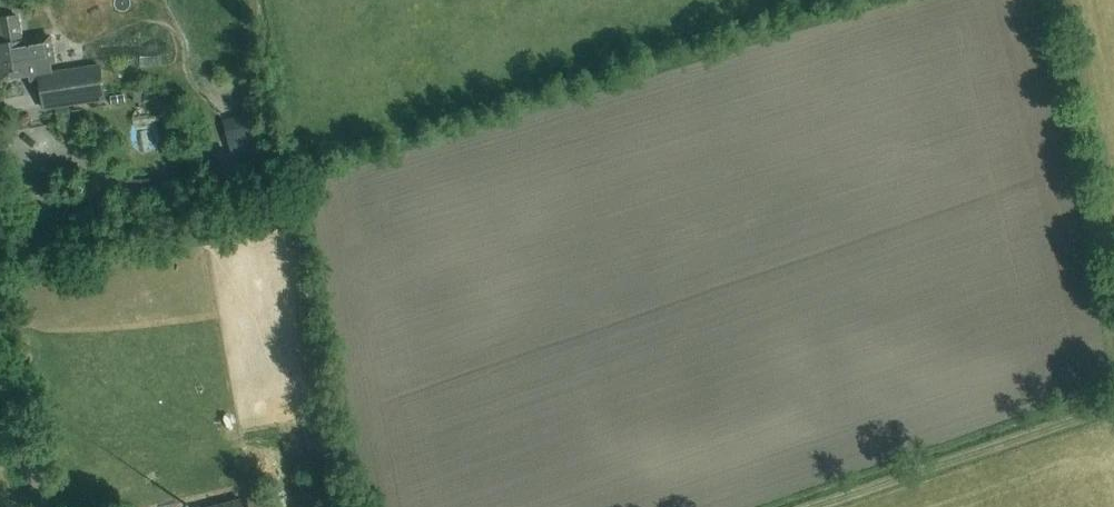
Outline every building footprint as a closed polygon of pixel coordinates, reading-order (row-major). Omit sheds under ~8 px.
[(1,79),(33,75),(31,65),(55,61),(51,34),(21,39),(17,15),(0,18),(0,75),(1,79)] [(99,64),(39,74),(44,107),(104,98),(99,64)] [(234,142),(264,133),(257,108),(226,116),(234,142)] [(236,180),(232,164),(209,170),(213,186),(236,180)] [(249,506),(278,506),(273,488),(246,496),(249,506)] [(241,497),(203,506),(244,506),(241,497)]
